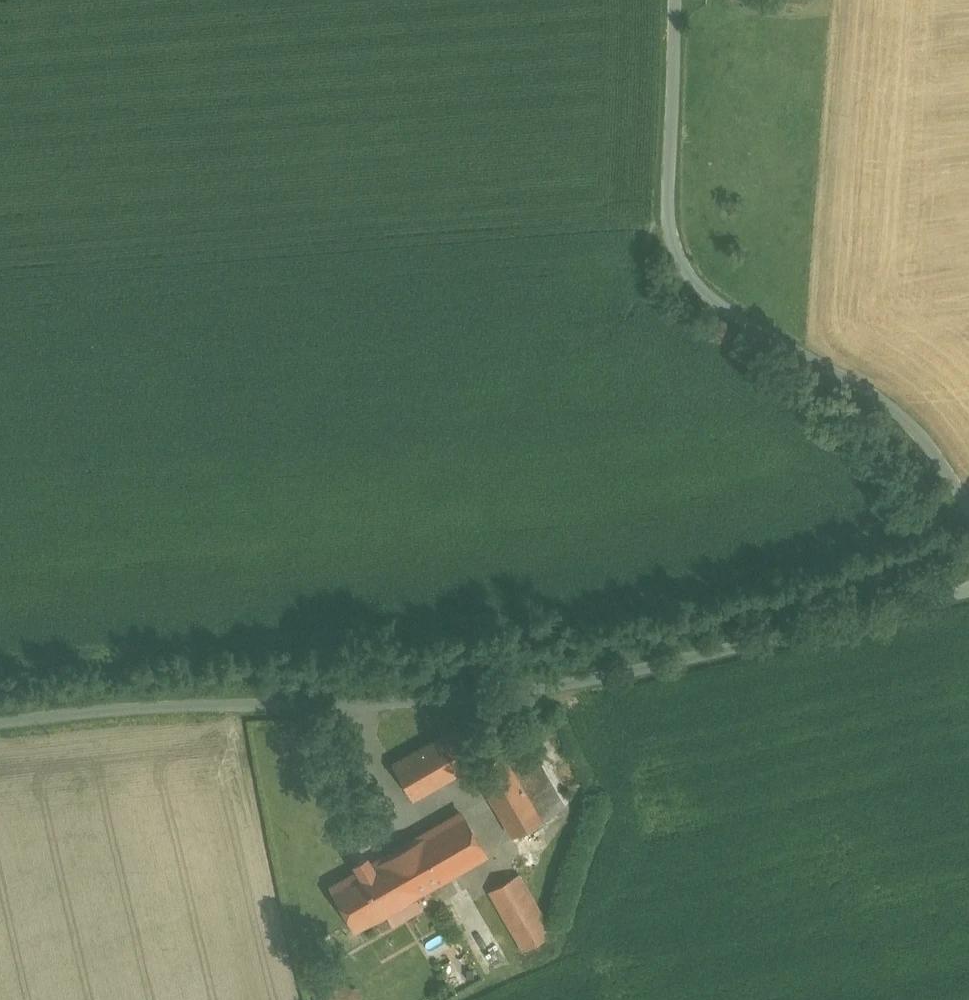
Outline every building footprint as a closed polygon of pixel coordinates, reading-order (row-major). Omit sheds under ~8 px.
[(456,728),(393,764),(413,799),(476,763),(456,728)] [(565,807),(527,739),(476,768),(514,836),(565,807)] [(361,796),(353,802),(359,812),(367,807),(361,796)] [(462,813),(385,857),(409,899),(486,855),(462,813)] [(385,857),(333,887),(357,929),(409,899),(385,857)] [(554,933),(519,874),(491,891),(525,950),(554,933)]
